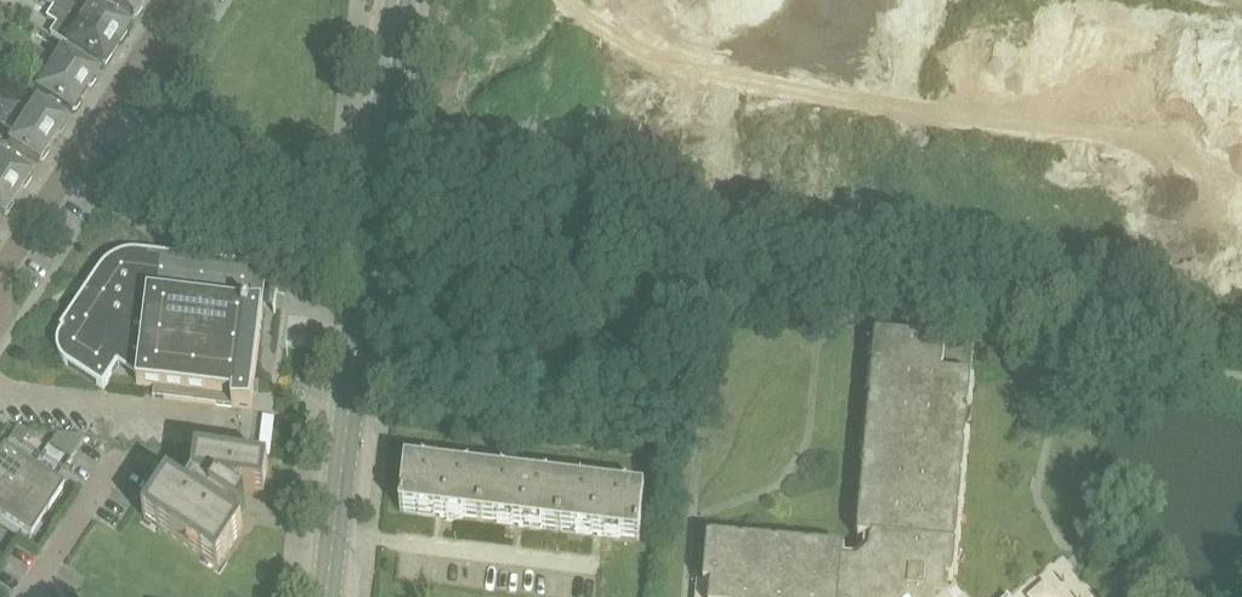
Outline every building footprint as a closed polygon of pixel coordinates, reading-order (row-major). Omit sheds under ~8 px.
[(55,7),(117,46),(121,40),(125,40),(129,33),(127,30),(130,27),(95,4),(88,14),(66,0),(56,0),(53,6),(55,7)] [(135,19),(136,17),(138,19),(144,10),(142,9),(147,0),(106,0),(135,19)] [(117,46),(55,7),(53,6),(45,17),(56,24),(51,32),(53,33),(104,66),(106,63),(109,63),(114,56),(112,53),(117,46)] [(86,94),(20,50),(20,51),(0,39),(0,54),(40,80),(35,87),(38,90),(74,112),(75,110),(79,110),(83,103),(82,100),(86,94)] [(90,87),(94,87),(98,81),(96,78),(98,74),(63,52),(58,60),(36,46),(35,48),(26,42),(20,50),(86,94),(90,87)] [(62,135),(68,126),(66,124),(68,122),(36,101),(29,111),(0,92),(0,107),(2,109),(54,143),(60,134),(62,135)] [(54,143),(2,109),(0,107),(0,122),(16,133),(10,143),(41,163),(42,161),(44,163),(51,153),(48,151),(54,143)] [(18,197),(25,188),(28,187),(31,182),(30,179),(32,176),(1,155),(0,157),(0,185),(18,197)] [(0,185),(0,214),(5,217),(7,215),(10,214),(14,209),(13,206),(18,197),(0,185)] [(154,387),(153,397),(252,409),(268,269),(137,253),(126,254),(116,258),(107,263),(101,271),(62,330),(65,332),(62,335),(59,353),(70,367),(104,389),(119,366),(138,379),(137,385),(154,387)] [(947,592),(947,582),(954,583),(972,379),(965,379),(966,372),(972,373),(975,338),(946,336),(945,350),(923,348),(924,341),(878,337),(859,540),(866,541),(865,552),(856,559),(845,558),(846,552),(709,540),(705,586),(712,586),(711,596),(950,596),(947,592)] [(16,428),(11,437),(22,443),(30,430),(16,428)] [(77,436),(64,455),(71,460),(84,440),(86,437),(77,436)] [(18,492),(34,467),(4,447),(0,454),(0,480),(18,492)] [(243,493),(265,495),(269,467),(197,457),(193,484),(187,493),(169,481),(148,511),(143,518),(158,528),(204,558),(218,568),(243,530),(222,516),(225,512),(238,520),(246,509),(238,502),(243,493)] [(402,511),(481,520),(487,473),(408,464),(402,511)] [(64,487),(34,467),(18,492),(48,512),(64,487)] [(566,483),(487,473),(481,520),(561,530),(566,483)] [(18,492),(0,480),(0,516),(1,517),(18,492)] [(561,530),(603,535),(641,540),(647,493),(566,483),(561,530)] [(31,537),(48,512),(18,492),(1,517),(31,537)]
